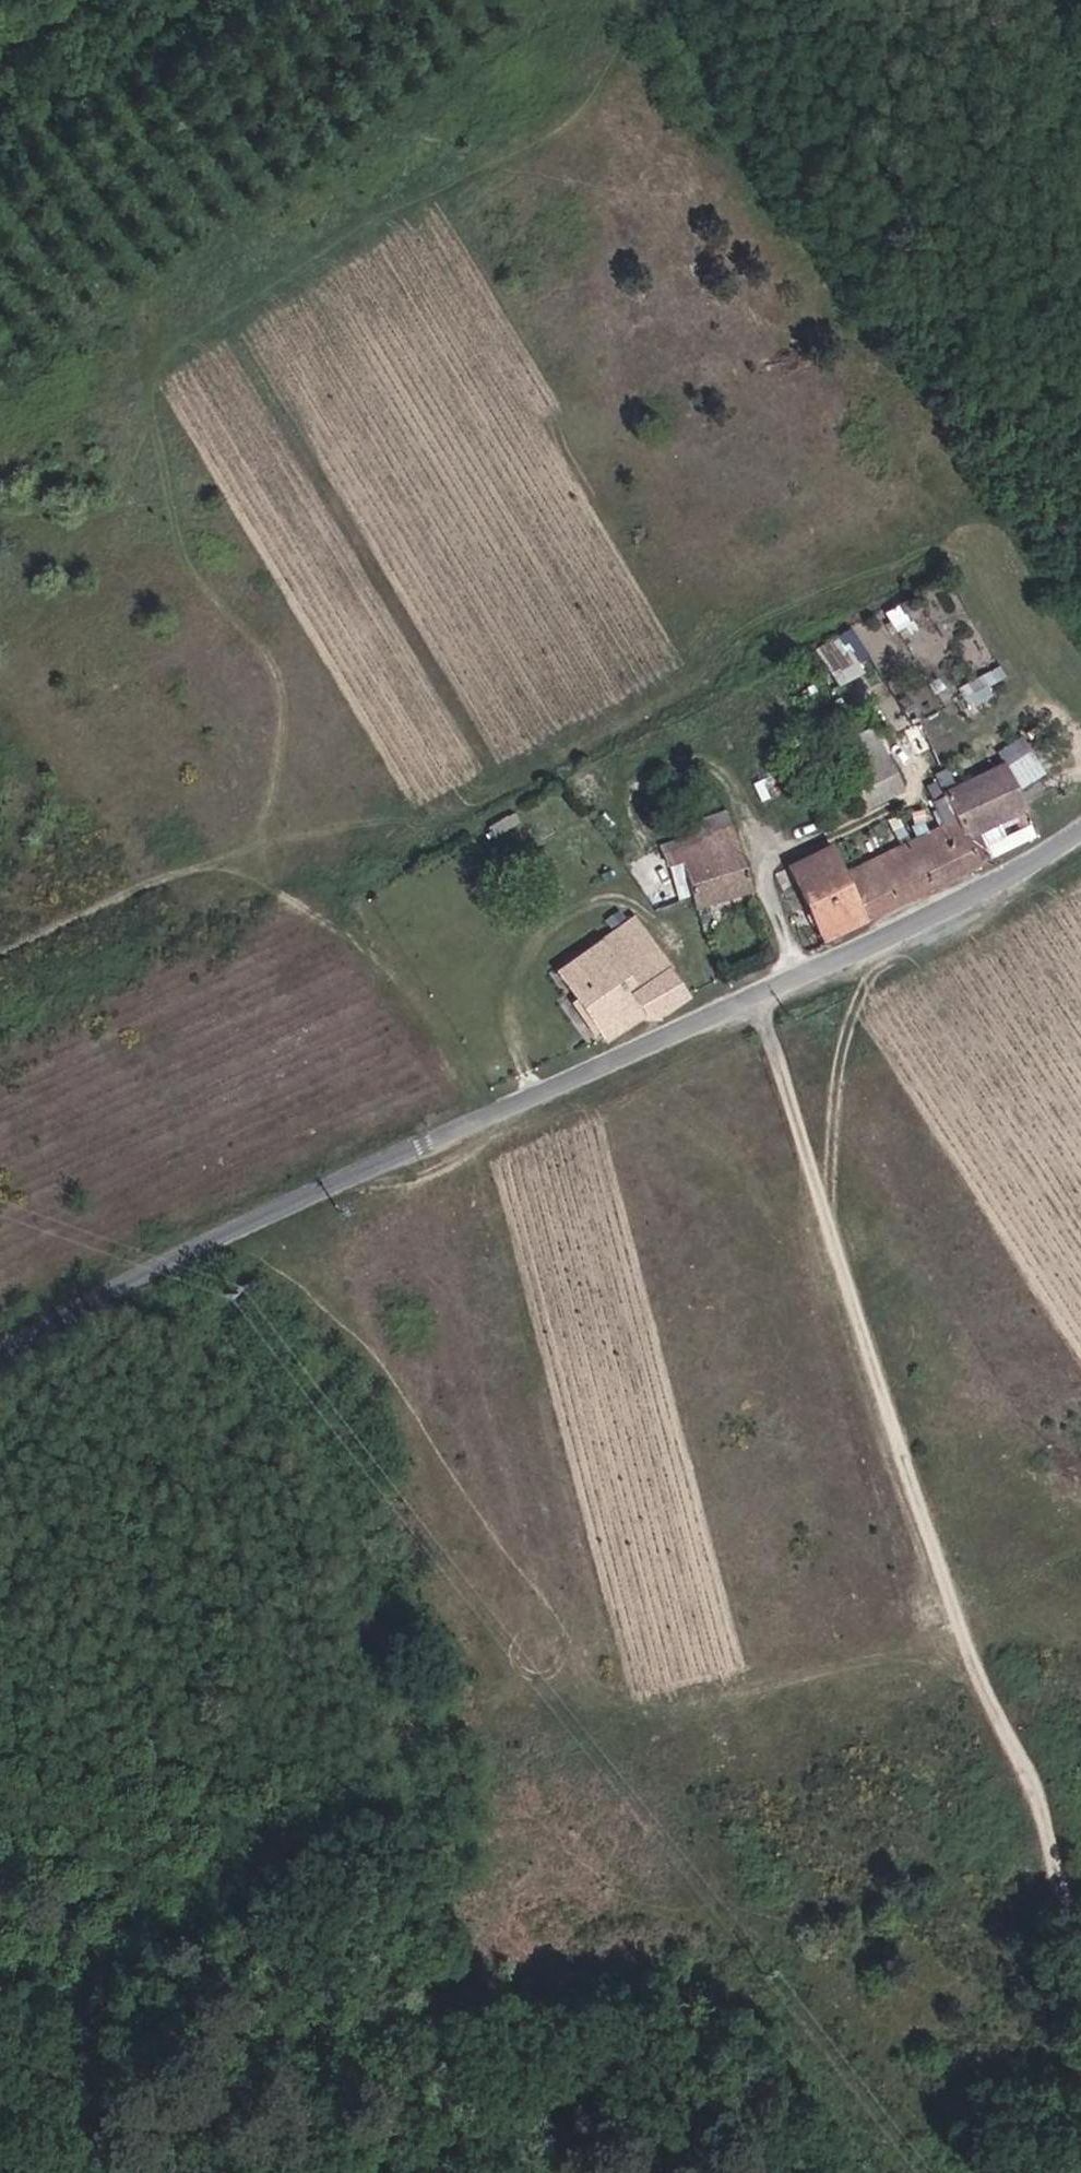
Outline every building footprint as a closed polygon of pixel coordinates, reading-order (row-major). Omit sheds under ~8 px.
[(813,645),(834,681),(872,659),(851,623),(813,645)] [(967,706),(1003,692),(994,670),(959,684),(967,706)] [(839,777),(861,804),(893,778),(872,750),(839,777)] [(965,858),(967,857),(955,832),(989,816),(980,798),(1002,787),(987,758),(933,783),(947,814),(839,868),(826,843),(788,861),(800,891),(807,908),(812,922),(816,931),(956,863),(965,858)] [(1012,805),(1002,787),(980,798),(989,816),(1012,805)] [(684,891),(687,896),(690,906),(748,881),(745,870),(740,856),(731,820),(667,847),(672,860),(677,870),(658,880),(662,889),(664,892),(666,898),(668,897),(684,891)] [(652,1009),(681,995),(630,913),(558,958),(602,1026),(624,1013),(652,1009)]
